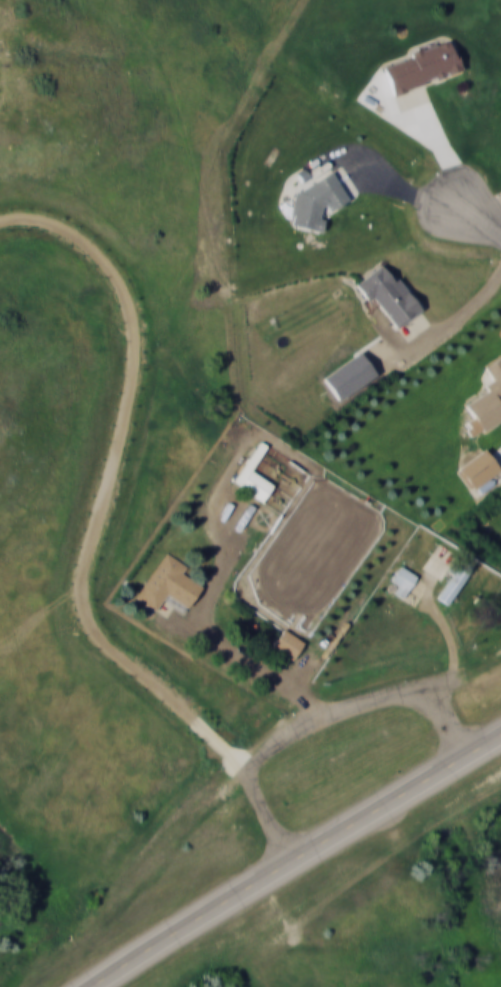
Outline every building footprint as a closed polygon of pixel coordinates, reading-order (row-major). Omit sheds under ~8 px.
[(461,70),(451,38),(381,62),(391,94),(461,70)] [(296,191),(288,224),(321,232),(324,221),(319,213),(320,206),(332,209),(348,200),(332,171),(296,191)] [(353,282),(367,302),(373,298),(395,329),(421,310),(391,267),(386,270),(381,263),(353,282)] [(491,377),(483,383),(487,389),(464,403),(481,431),(500,419),(500,355),(484,366),(491,377)] [(262,500),(273,484),(251,469),(266,445),(260,440),(233,481),(262,500)] [(499,472),(487,448),(456,464),(469,488),(499,472)] [(187,606),(201,585),(182,574),(188,565),(165,550),(136,598),(156,610),(167,593),(187,606)] [(473,568),(459,556),(447,571),(453,576),(437,596),(445,603),(473,568)] [(402,597),(416,575),(400,564),(391,578),(400,584),(395,592),(402,597)] [(292,660),(304,642),(284,627),(271,645),(292,660)]
